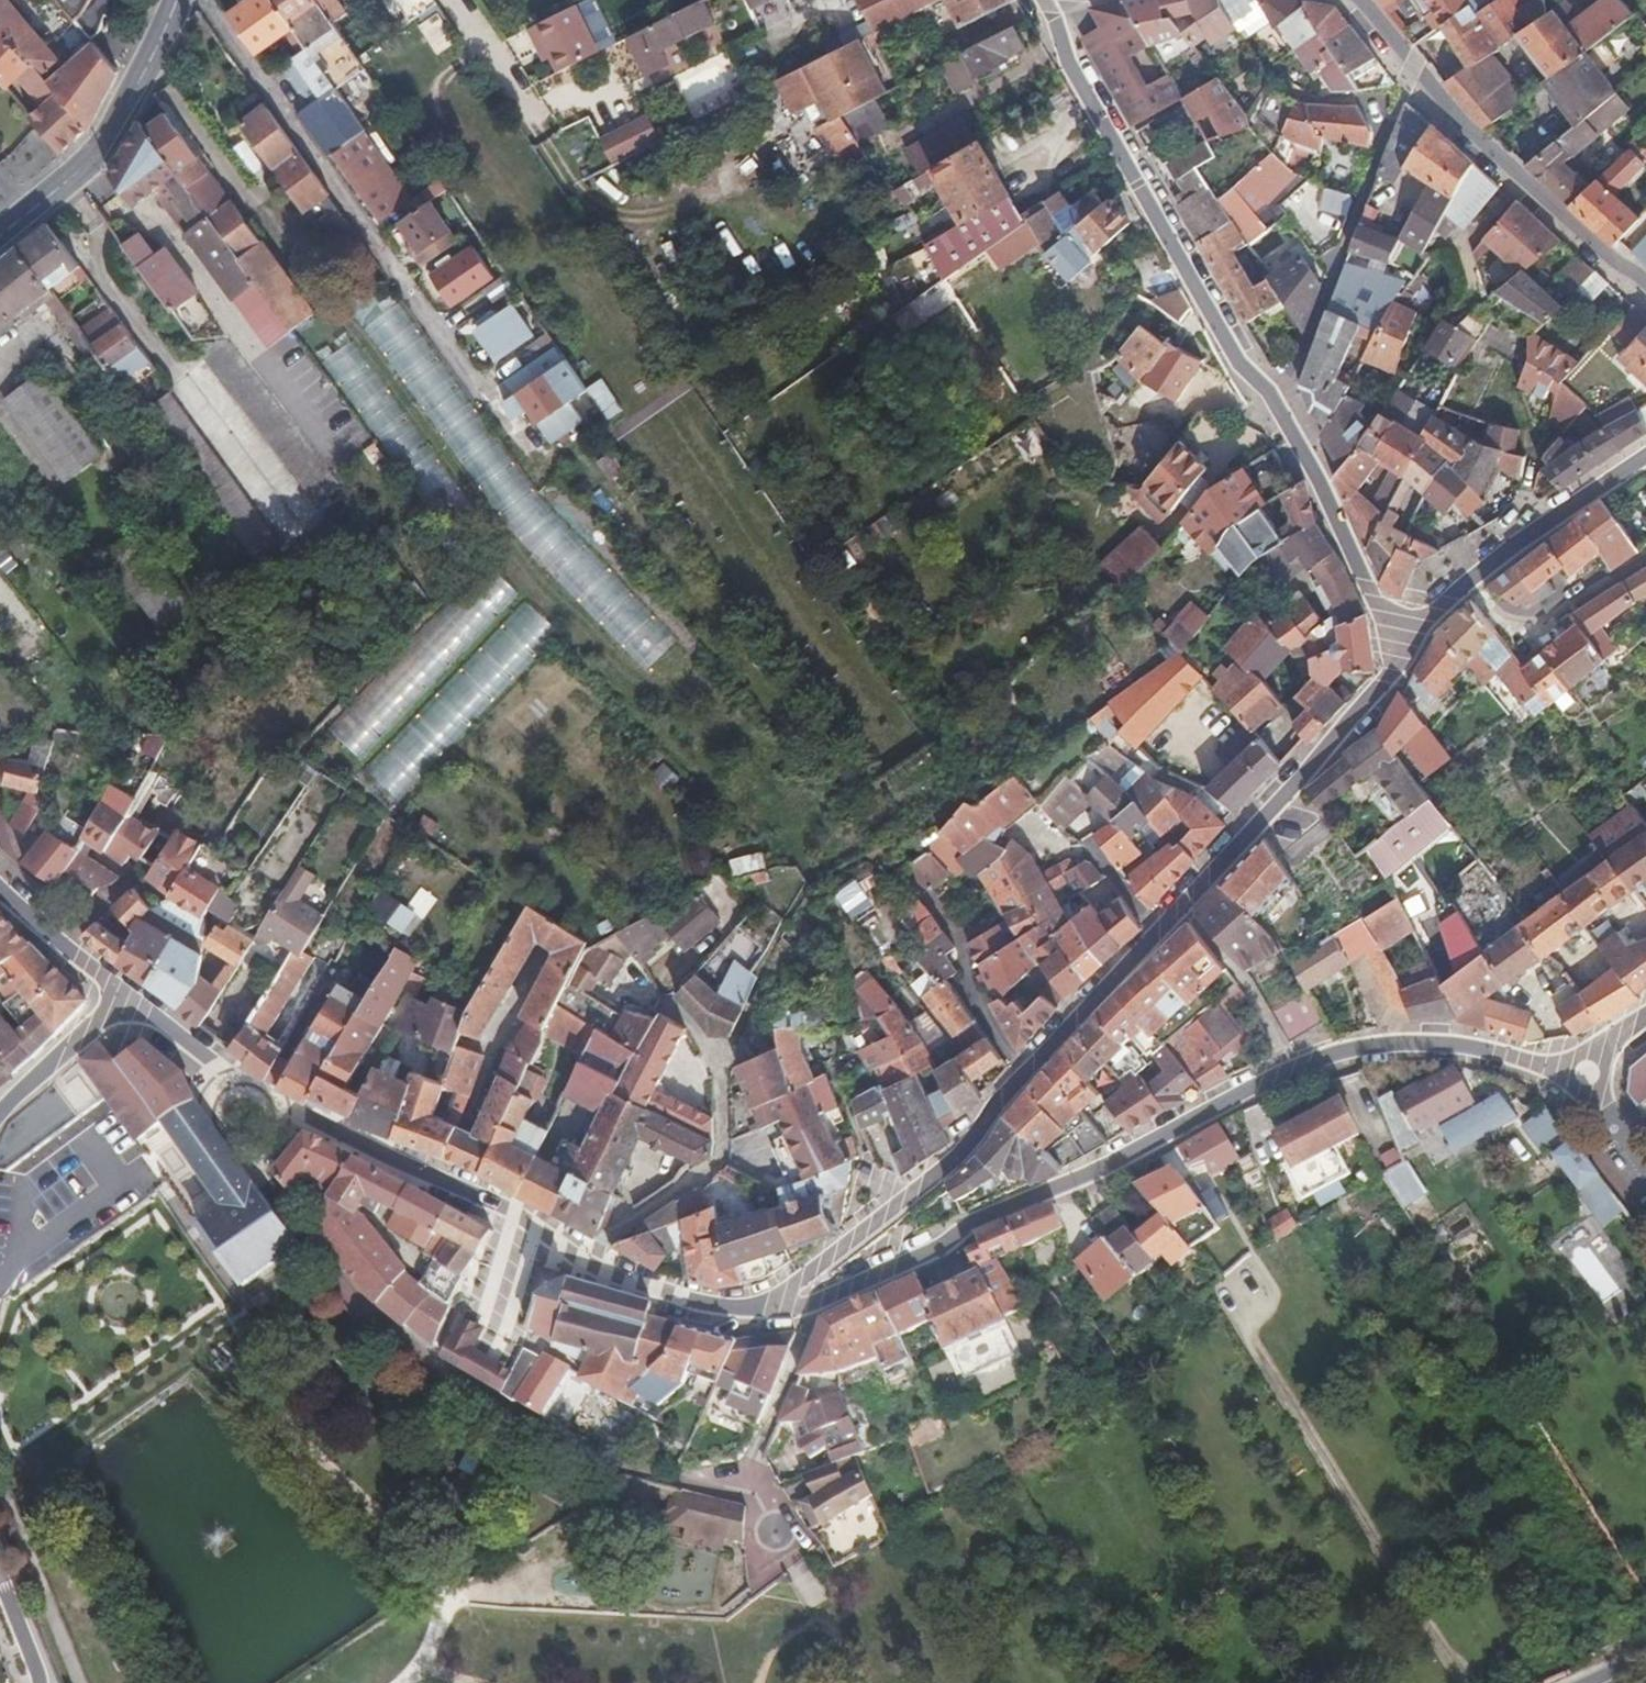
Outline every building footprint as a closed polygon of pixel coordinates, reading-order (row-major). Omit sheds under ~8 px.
[(43,74),(48,70),(50,72),(52,70),(50,68),(59,60),(8,0),(0,0),(0,30),(29,66),(33,63),(43,74)] [(73,22),(75,20),(92,40),(101,36),(107,19),(113,21),(120,0),(55,0),(73,22)] [(294,28),(274,0),(246,0),(227,13),(256,55),(289,32),(294,28)] [(366,69),(359,58),(334,23),(318,0),(274,0),(294,28),(308,49),(337,89),(366,69)] [(348,13),(339,0),(318,0),(334,23),(348,13)] [(435,0),(418,0),(426,11),(437,3),(435,0)] [(751,5),(748,0),(705,0),(675,15),(648,29),(650,33),(626,45),(635,63),(659,51),(751,5)] [(769,0),(748,0),(751,5),(753,8),(769,0)] [(875,32),(884,27),(936,0),(859,0),(875,32)] [(1012,0),(947,0),(962,27),(1012,0)] [(1190,0),(1126,0),(1124,0),(1151,46),(1184,34),(1171,19),(1172,16),(1194,14),(1190,0)] [(1194,14),(1172,16),(1171,19),(1184,34),(1194,47),(1207,37),(1213,45),(1237,28),(1223,0),(1190,0),(1194,14)] [(1271,22),(1275,29),(1280,24),(1297,48),(1319,33),(1308,14),(1305,1),(1299,0),(1223,0),(1237,28),(1246,40),(1271,22)] [(1319,33),(1348,75),(1350,74),(1376,58),(1337,7),(1305,0),(1305,1),(1308,14),(1319,33)] [(1416,46),(1443,26),(1442,25),(1471,5),(1468,0),(1397,0),(1409,17),(1422,9),(1426,15),(1403,31),(1416,46)] [(1471,68),(1486,58),(1501,48),(1477,13),(1497,0),(1468,0),(1471,5),(1442,25),(1443,26),(1470,66),(1471,68)] [(1477,13),(1501,48),(1519,36),(1518,33),(1529,26),(1519,10),(1534,0),(1497,0),(1477,13)] [(1552,78),(1587,51),(1605,37),(1619,27),(1636,14),(1621,0),(1600,0),(1578,17),(1565,0),(1554,9),(1548,13),(1529,26),(1518,33),(1519,36),(1534,56),(1552,78)] [(1529,26),(1548,13),(1547,0),(1534,0),(1519,10),(1529,26)] [(1135,127),(1181,101),(1122,1),(1096,10),(1106,31),(1086,42),(1135,127)] [(576,5),(529,29),(538,47),(545,43),(552,58),(560,73),(600,53),(576,5)] [(458,41),(439,13),(419,25),(439,54),(458,41)] [(1645,41),(1645,23),(1636,14),(1619,27),(1633,45),(1642,38),(1645,41)] [(1008,56),(1026,47),(1015,26),(943,64),(958,93),(1013,66),(1008,56)] [(892,40),(884,27),(875,32),(873,33),(880,46),(892,40)] [(289,32),(303,52),(308,49),(294,28),(289,32)] [(88,127),(49,81),(43,74),(33,63),(29,66),(0,30),(0,53),(19,76),(44,104),(74,141),(88,127)] [(868,53),(880,46),(873,33),(860,39),(868,53)] [(1323,75),(1333,92),(1361,91),(1350,74),(1348,75),(1319,33),(1297,48),(1295,49),(1313,74),(1319,70),(1323,75)] [(1576,125),(1577,127),(1617,93),(1618,92),(1602,71),(1620,58),(1605,37),(1587,51),(1552,78),(1545,84),(1576,125)] [(875,99),(888,92),(868,53),(860,39),(803,68),(776,81),(794,114),(821,101),(831,120),(817,127),(835,155),(847,147),(854,155),(862,150),(858,144),(841,116),(875,99)] [(94,42),(80,54),(110,88),(119,72),(94,42)] [(545,62),(552,58),(545,43),(538,47),(545,62)] [(334,153),(366,131),(353,113),(337,89),(308,49),(303,52),(281,67),(301,93),(313,99),(316,102),(298,115),(328,157),(334,153)] [(7,87),(19,76),(0,53),(0,78),(7,87)] [(89,129),(110,88),(80,54),(64,68),(49,81),(88,127),(89,129)] [(1445,83),(1471,112),(1509,82),(1486,58),(1471,68),(1470,66),(1445,83)] [(61,62),(59,60),(50,68),(52,70),(50,72),(48,70),(43,74),(49,81),(64,68),(61,62)] [(996,110),(1033,93),(1021,67),(984,85),(996,110)] [(1323,75),(1319,70),(1313,74),(1317,80),(1323,75)] [(1254,80),(1236,98),(1249,114),(1266,90),(1254,80)] [(1471,112),(1486,129),(1525,100),(1509,82),(1471,112)] [(1297,102),(1298,99),(1273,92),(1257,119),(1282,133),(1297,102)] [(1527,166),(1558,194),(1578,175),(1565,163),(1574,156),(1630,108),(1617,93),(1577,127),(1576,125),(1527,166)] [(1230,96),(1195,117),(1210,141),(1235,132),(1249,127),(1230,96)] [(1058,109),(1052,98),(1038,106),(1042,113),(1046,111),(1049,115),(1058,109)] [(858,144),(891,125),(875,99),(841,116),(858,144)] [(1379,175),(1397,182),(1407,166),(1406,165),(1432,125),(1407,100),(1391,141),(1379,175)] [(1282,133),(1274,152),(1296,173),(1300,175),(1311,146),(1322,150),(1324,138),(1370,147),(1372,131),(1357,106),(1308,104),(1297,102),(1282,133)] [(240,121),(305,213),(319,203),(327,213),(337,206),(311,169),(264,103),(240,121)] [(370,136),(384,126),(367,103),(353,113),(366,131),(370,136)] [(62,152),(74,141),(44,104),(31,116),(62,152)] [(1193,118),(1185,104),(1154,123),(1162,137),(1193,118)] [(146,127),(210,217),(232,200),(166,112),(146,127)] [(650,115),(601,140),(613,165),(662,140),(650,115)] [(906,150),(920,176),(978,142),(964,117),(906,150)] [(236,300),(270,348),(293,330),(263,290),(210,217),(146,127),(140,120),(110,174),(135,206),(167,182),(182,201),(170,211),(236,300)] [(1448,140),(1432,125),(1406,165),(1407,166),(1423,176),(1448,140)] [(1261,139),(1252,126),(1249,127),(1235,132),(1246,149),(1261,139)] [(381,219),(413,197),(399,177),(370,136),(366,131),(334,153),(381,219)] [(1599,232),(1626,203),(1616,194),(1645,164),(1645,135),(1632,148),(1631,148),(1598,179),(1570,205),(1599,232)] [(1474,164),(1448,140),(1423,176),(1430,181),(1401,238),(1361,223),(1351,252),(1390,263),(1401,239),(1424,254),(1437,229),(1446,213),(1454,198),(1455,196),(1474,164)] [(1047,253),(1068,236),(1076,228),(1103,204),(1095,194),(1067,216),(1059,222),(1050,208),(1045,201),(1023,216),(979,141),(978,142),(920,176),(927,189),(941,181),(960,213),(945,221),(948,226),(924,239),(945,278),(946,280),(1013,233),(1029,221),(1035,231),(1047,253)] [(1217,156),(1208,142),(1176,160),(1185,176),(1198,168),(1217,156)] [(1274,152),(1219,200),(1249,244),(1268,230),(1279,222),(1289,214),(1282,205),(1310,179),(1300,175),(1296,173),(1274,152)] [(1570,205),(1598,179),(1574,156),(1565,163),(1578,175),(1558,194),(1570,205)] [(1185,176),(1176,160),(1169,165),(1179,180),(1185,176)] [(781,163),(752,172),(760,195),(788,186),(781,163)] [(1500,187),(1474,164),(1455,196),(1454,198),(1446,213),(1437,229),(1447,239),(1459,224),(1465,229),(1500,187)] [(1185,176),(1179,180),(1186,190),(1191,199),(1181,205),(1180,206),(1200,241),(1248,323),(1270,309),(1255,286),(1235,252),(1249,244),(1219,200),(1198,168),(1185,176)] [(424,190),(425,189),(411,169),(399,177),(413,197),(424,190)] [(906,204),(927,189),(920,176),(896,191),(905,203),(906,204)] [(424,190),(432,201),(449,189),(441,178),(425,189),(424,190)] [(1351,195),(1327,187),(1321,210),(1348,216),(1353,200),(1351,195)] [(1176,197),(1181,205),(1191,199),(1186,190),(1176,197)] [(1098,252),(1131,222),(1109,200),(1109,199),(1103,204),(1076,228),(1068,236),(1072,241),(1081,233),(1098,252)] [(263,290),(286,273),(232,200),(210,217),(263,290)] [(1525,272),(1561,241),(1517,200),(1484,239),(1485,240),(1499,253),(1520,272),(1523,269),(1525,272)] [(415,258),(453,231),(432,201),(394,227),(415,258)] [(1059,222),(1067,216),(1058,202),(1050,208),(1059,222)] [(1641,217),(1626,203),(1599,232),(1615,246),(1641,217)] [(899,232),(920,223),(913,212),(892,221),(899,232)] [(1019,242),(1035,231),(1029,221),(1013,233),(1019,242)] [(52,287),(80,265),(50,223),(21,246),(52,287)] [(174,312),(200,292),(167,247),(157,255),(140,233),(124,245),(174,312)] [(1090,260),(1098,252),(1081,233),(1072,241),(1090,260)] [(1645,264),(1645,238),(1633,252),(1645,264)] [(1481,273),(1499,253),(1485,240),(1473,253),(1481,273)] [(899,295),(882,242),(867,248),(886,300),(899,295)] [(40,294),(46,301),(93,365),(102,357),(83,330),(73,317),(52,287),(21,246),(0,263),(0,324),(27,304),(40,294)] [(494,276),(473,246),(432,275),(453,305),(494,276)] [(1323,283),(1303,254),(1269,278),(1269,279),(1283,300),(1304,332),(1323,283)] [(1546,323),(1548,324),(1564,307),(1562,305),(1574,292),(1575,292),(1596,271),(1577,255),(1557,277),(1565,284),(1552,296),(1525,272),(1523,269),(1520,272),(1496,292),(1497,293),(1546,323)] [(1312,413),(1326,426),(1351,386),(1350,385),(1339,378),(1342,369),(1348,355),(1358,334),(1362,325),(1377,332),(1393,302),(1401,285),(1346,265),(1329,309),(1301,384),(1312,413)] [(1155,303),(1179,287),(1168,271),(1144,287),(1155,303)] [(1609,284),(1596,271),(1575,292),(1575,293),(1587,305),(1589,306),(1609,284)] [(316,313),(286,273),(263,290),(293,330),(316,313)] [(516,289),(506,273),(484,288),(494,304),(516,289)] [(1269,279),(1269,278),(1255,286),(1270,309),(1283,300),(1269,279)] [(1161,298),(1173,324),(1196,314),(1184,288),(1161,298)] [(1395,303),(1407,309),(1415,295),(1406,290),(1395,303)] [(1580,313),(1587,305),(1575,293),(1568,300),(1580,313)] [(32,312),(46,301),(40,294),(27,304),(32,312)] [(1362,361),(1395,373),(1416,313),(1407,309),(1395,303),(1393,302),(1377,332),(1373,340),(1362,361)] [(498,360),(534,335),(513,306),(495,318),(492,313),(477,324),(481,328),(477,331),(498,360)] [(1610,332),(1627,349),(1619,357),(1645,382),(1645,317),(1634,307),(1610,332)] [(121,380),(151,360),(112,308),(83,330),(102,357),(120,381),(121,380)] [(1471,337),(1444,321),(1426,350),(1455,364),(1471,337)] [(1177,402),(1204,361),(1180,349),(1169,342),(1168,344),(1142,324),(1118,355),(1143,381),(1177,402)] [(1358,334),(1373,340),(1377,332),(1362,325),(1358,334)] [(533,343),(541,355),(556,344),(548,332),(533,343)] [(1532,358),(1519,386),(1545,398),(1556,378),(1562,383),(1581,363),(1534,332),(1529,337),(1532,358)] [(1478,341),(1471,337),(1455,364),(1461,367),(1478,341)] [(206,357),(319,505),(343,486),(230,338),(206,357)] [(569,401),(587,389),(587,388),(556,344),(541,355),(510,378),(520,393),(506,403),(516,418),(529,411),(550,442),(582,420),(569,401)] [(348,346),(327,364),(347,387),(368,368),(348,346)] [(1339,378),(1350,385),(1354,377),(1342,369),(1339,378)] [(1322,434),(1334,454),(1364,408),(1365,407),(1355,401),(1365,381),(1356,375),(1351,386),(1326,426),(1322,434)] [(53,386),(34,377),(4,400),(33,438),(67,481),(105,453),(53,386)] [(609,420),(623,411),(601,379),(587,388),(587,389),(609,420)] [(1549,423),(1567,431),(1579,418),(1589,407),(1562,383),(1559,386),(1549,423)] [(1400,472),(1407,476),(1427,443),(1429,439),(1422,435),(1434,415),(1436,411),(1400,391),(1384,414),(1381,413),(1376,420),(1360,446),(1342,468),(1334,478),(1346,505),(1347,506),(1358,492),(1381,461),(1400,472)] [(170,393),(145,411),(265,574),(290,556),(170,393)] [(1639,409),(1631,397),(1599,415),(1606,426),(1639,409)] [(1645,434),(1645,405),(1639,409),(1606,426),(1602,428),(1621,449),(1645,434)] [(1599,415),(1589,407),(1579,418),(1591,436),(1602,428),(1606,426),(1599,415)] [(1334,454),(1342,468),(1360,446),(1376,420),(1364,408),(1334,454)] [(1450,460),(1456,464),(1455,467),(1482,495),(1497,465),(1522,478),(1527,456),(1510,452),(1486,444),(1473,439),(1434,415),(1422,435),(1429,439),(1427,443),(1450,460)] [(1561,488),(1563,489),(1600,463),(1621,449),(1602,428),(1591,436),(1571,449),(1560,438),(1547,453),(1545,458),(1551,464),(1543,469),(1561,488)] [(1180,442),(1145,483),(1135,496),(1162,524),(1172,511),(1208,468),(1181,441),(1180,442)] [(1450,460),(1427,443),(1407,476),(1407,478),(1414,483),(1424,493),(1450,460)] [(1456,464),(1450,460),(1424,493),(1426,495),(1446,513),(1456,500),(1470,515),(1486,500),(1482,495),(1455,467),(1456,464)] [(1235,564),(1244,575),(1254,563),(1258,560),(1262,557),(1238,524),(1262,507),(1268,504),(1245,468),(1184,521),(1185,523),(1228,570),(1235,564)] [(1400,472),(1387,488),(1394,490),(1399,492),(1407,476),(1400,472)] [(1407,478),(1391,509),(1398,513),(1414,483),(1407,478)] [(1238,524),(1262,557),(1283,545),(1318,524),(1307,479),(1297,485),(1282,493),(1294,519),(1278,530),(1262,507),(1238,524)] [(1356,528),(1367,552),(1369,549),(1369,547),(1382,520),(1385,521),(1386,517),(1390,508),(1399,492),(1394,490),(1387,488),(1373,505),(1356,528)] [(1346,505),(1356,528),(1373,505),(1358,492),(1347,506),(1346,505)] [(1612,570),(1640,551),(1603,498),(1578,517),(1602,551),(1612,570)] [(1369,547),(1384,577),(1385,578),(1402,548),(1408,535),(1394,527),(1400,514),(1398,513),(1391,509),(1385,521),(1382,520),(1369,547)] [(1572,575),(1602,551),(1578,517),(1548,541),(1567,566),(1566,567),(1572,575)] [(1344,623),(1368,613),(1354,582),(1352,583),(1345,569),(1347,568),(1346,566),(1336,552),(1318,524),(1283,545),(1293,562),(1301,557),(1308,567),(1311,571),(1313,569),(1324,584),(1325,585),(1339,613),(1344,623)] [(1122,588),(1164,548),(1143,526),(1102,566),(1122,588)] [(201,621),(136,531),(104,555),(171,643),(201,621)] [(1417,539),(1408,535),(1402,548),(1411,553),(1417,539)] [(1381,583),(1403,595),(1416,564),(1441,550),(1417,539),(1411,553),(1402,548),(1385,578),(1384,577),(1381,583)] [(1542,601),(1557,591),(1549,581),(1566,567),(1567,566),(1548,541),(1516,567),(1535,591),(1542,601)] [(1281,589),(1308,567),(1301,557),(1293,562),(1283,545),(1262,557),(1258,560),(1280,590),(1281,589)] [(1521,606),(1531,610),(1542,601),(1535,591),(1516,567),(1490,586),(1517,604),(1521,606)] [(361,758),(519,592),(494,568),(335,735),(361,758)] [(1620,648),(1602,626),(1637,600),(1645,595),(1645,569),(1625,581),(1596,599),(1574,615),(1580,623),(1606,658),(1620,648)] [(1319,588),(1334,617),(1339,613),(1325,585),(1319,588)] [(627,590),(597,617),(647,672),(677,645),(627,590)] [(1307,636),(1326,622),(1307,598),(1290,613),(1307,636)] [(1537,717),(1552,704),(1524,669),(1496,633),(1471,601),(1438,631),(1466,665),(1465,666),(1485,685),(1497,673),(1537,717)] [(396,796),(562,633),(531,602),(365,765),(396,796)] [(1291,651),(1292,649),(1273,629),(1256,611),(1224,648),(1248,668),(1263,681),(1291,651)] [(1377,671),(1368,613),(1344,623),(1339,613),(1334,617),(1326,622),(1307,636),(1290,613),(1273,629),(1292,649),(1309,639),(1317,656),(1322,654),(1347,666),(1357,670),(1377,671)] [(1177,620),(1164,632),(1181,650),(1184,653),(1196,637),(1177,620)] [(1606,658),(1580,623),(1543,652),(1572,688),(1606,658)] [(1453,679),(1465,666),(1466,665),(1438,631),(1437,633),(1438,634),(1416,671),(1439,696),(1455,683),(1453,679)] [(1148,734),(1203,674),(1184,653),(1181,650),(1111,703),(1126,724),(1119,731),(1134,744),(1161,767),(1171,756),(1148,734)] [(1572,688),(1543,652),(1524,669),(1552,704),(1558,699),(1560,698),(1569,690),(1572,688)] [(1331,685),(1347,666),(1322,654),(1317,656),(1312,658),(1313,674),(1315,676),(1327,685),(1331,685)] [(1252,728),(1284,704),(1263,681),(1248,668),(1244,672),(1235,664),(1231,670),(1224,665),(1216,673),(1224,679),(1215,688),(1239,715),(1252,728)] [(1348,701),(1355,694),(1345,684),(1338,692),(1331,685),(1327,685),(1315,676),(1301,692),(1297,696),(1310,707),(1294,723),(1307,738),(1311,742),(1328,723),(1348,701)] [(1624,684),(1605,699),(1611,705),(1629,690),(1624,684)] [(1578,700),(1569,690),(1560,698),(1558,699),(1567,710),(1578,700)] [(1430,775),(1452,759),(1426,726),(1402,692),(1388,715),(1403,741),(1406,745),(1430,775)] [(1590,712),(1602,727),(1618,713),(1611,705),(1605,699),(1591,711),(1590,712)] [(1111,703),(1091,718),(1104,732),(1100,734),(1104,740),(1107,743),(1108,742),(1110,744),(1110,743),(1125,755),(1134,744),(1119,731),(1126,724),(1111,703)] [(1250,795),(1283,763),(1259,738),(1252,728),(1239,715),(1234,720),(1242,728),(1216,754),(1229,767),(1226,770),(1250,795)] [(1411,816),(1431,799),(1397,754),(1406,745),(1403,741),(1388,715),(1380,729),(1366,739),(1347,756),(1306,790),(1323,810),(1364,777),(1378,776),(1411,816)] [(145,754),(163,761),(170,741),(152,734),(145,754)] [(11,824),(28,832),(34,820),(43,804),(45,798),(39,792),(55,740),(39,735),(31,761),(11,758),(4,785),(31,790),(11,824)] [(1148,816),(1176,787),(1154,776),(1146,771),(1129,758),(1125,755),(1110,743),(1110,744),(1108,742),(1107,743),(1104,740),(1090,754),(1110,772),(1137,801),(1148,816)] [(1303,766),(1313,746),(1300,740),(1290,760),(1303,766)] [(298,780),(308,787),(319,771),(309,764),(298,780)] [(678,779),(665,767),(654,778),(668,790),(678,779)] [(1235,810),(1250,795),(1226,770),(1210,786),(1235,810)] [(1092,802),(1112,820),(1137,801),(1110,772),(1086,797),(1092,802)] [(986,838),(994,842),(1006,825),(1031,804),(1037,811),(1044,806),(1043,805),(1017,773),(997,789),(977,805),(967,801),(942,830),(941,832),(965,853),(986,838)] [(1064,829),(1092,802),(1086,797),(1068,776),(1043,805),(1044,806),(1064,829)] [(1584,795),(1576,785),(1568,792),(1575,802),(1584,795)] [(1196,859),(1227,825),(1223,821),(1196,797),(1176,787),(1148,816),(1151,820),(1149,821),(1162,837),(1169,830),(1182,817),(1194,828),(1181,842),(1196,859)] [(86,836),(107,850),(128,815),(104,799),(90,829),(86,836)] [(1387,876),(1451,823),(1431,799),(1411,816),(1368,849),(1387,876)] [(1121,870),(1144,853),(1138,847),(1149,838),(1142,829),(1149,821),(1151,820),(1148,816),(1137,801),(1112,820),(1095,834),(1121,870)] [(1630,806),(1592,834),(1610,857),(1636,888),(1645,880),(1645,825),(1630,806)] [(24,863),(58,885),(62,879),(68,869),(80,850),(86,836),(90,829),(71,817),(64,828),(55,821),(46,809),(39,822),(50,831),(24,863)] [(107,850),(126,864),(133,853),(142,859),(161,832),(132,815),(131,817),(128,815),(107,850)] [(1181,842),(1194,828),(1182,817),(1169,830),(1181,842)] [(148,877),(171,895),(189,866),(203,844),(177,830),(148,877)] [(1151,908),(1196,859),(1181,842),(1169,830),(1162,837),(1158,841),(1165,849),(1160,853),(1127,879),(1151,908)] [(1002,855),(1025,894),(1048,882),(1052,889),(1068,881),(1064,874),(1077,867),(1077,866),(1072,857),(1058,865),(1044,873),(1030,852),(1012,838),(1006,847),(1008,848),(1002,855)] [(1257,916),(1291,877),(1279,859),(1265,838),(1224,883),(1257,916)] [(113,884),(120,877),(80,850),(68,869),(99,888),(100,886),(113,884)] [(931,891),(951,875),(935,859),(928,852),(912,862),(914,865),(918,881),(931,891)] [(731,862),(736,879),(754,874),(767,870),(763,853),(731,862)] [(1004,913),(1030,901),(1025,894),(1002,855),(979,874),(1000,905),(1004,913)] [(1585,926),(1636,888),(1610,857),(1565,891),(1562,893),(1585,926)] [(1086,861),(1077,866),(1077,867),(1064,874),(1068,881),(1076,895),(1082,892),(1104,877),(1091,860),(1086,860),(1086,861)] [(254,941),(267,949),(275,937),(294,949),(303,954),(305,950),(327,915),(300,898),(314,875),(300,865),(279,898),(263,926),(255,939),(254,941)] [(171,895),(204,915),(205,916),(210,908),(221,891),(222,888),(189,866),(171,895)] [(1418,867),(1399,881),(1413,899),(1431,884),(1418,867)] [(89,896),(99,888),(68,869),(62,879),(89,896)] [(771,880),(767,870),(754,874),(758,885),(771,880)] [(1087,978),(1104,962),(1073,918),(1071,921),(1062,905),(1052,889),(1048,882),(1025,894),(1030,901),(1045,924),(1062,946),(1087,978)] [(1248,969),(1284,947),(1274,934),(1257,916),(1224,883),(1222,882),(1196,913),(1248,969)] [(852,910),(863,902),(852,886),(850,884),(839,892),(852,910)] [(143,916),(151,907),(135,888),(115,906),(133,927),(143,916)] [(369,906),(404,931),(417,914),(383,889),(369,906)] [(241,904),(221,891),(210,908),(231,920),(241,904)] [(670,933),(685,950),(721,920),(699,892),(662,924),(653,913),(644,918),(617,932),(630,949),(638,959),(639,959),(644,965),(652,958),(651,957),(647,952),(653,947),(670,933)] [(1545,955),(1585,926),(1562,893),(1521,924),(1545,955)] [(143,916),(203,952),(206,926),(204,915),(171,895),(168,899),(151,907),(143,916)] [(1437,904),(1458,972),(1484,953),(1486,951),(1485,950),(1460,910),(1459,910),(1449,896),(1437,904)] [(1123,945),(1143,927),(1120,897),(1100,914),(1123,945)] [(1383,951),(1416,930),(1409,918),(1398,898),(1364,919),(1363,917),(1333,936),(1291,962),(1308,990),(1353,963),(1352,962),(1378,946),(1382,952),(1383,951)] [(1021,937),(1045,924),(1030,901),(1004,913),(1008,918),(999,923),(1012,943),(1021,937)] [(947,979),(958,972),(946,955),(956,948),(924,907),(917,902),(900,914),(925,945),(927,948),(916,958),(939,983),(946,978),(947,979)] [(1104,962),(1123,945),(1100,914),(1092,903),(1091,904),(1073,918),(1104,962)] [(469,1012),(463,1029),(481,1036),(536,941),(543,939),(557,948),(557,953),(525,1017),(532,1020),(511,1050),(502,1074),(522,1083),(530,1061),(534,1062),(544,1041),(545,1032),(559,1004),(590,941),(530,904),(468,1012),(469,1012)] [(1429,957),(1447,951),(1437,922),(1431,907),(1409,918),(1416,930),(1429,957)] [(14,956),(16,958),(31,947),(0,912),(0,960),(14,956)] [(147,984),(180,1009),(200,981),(199,980),(203,952),(143,916),(133,927),(137,930),(130,943),(128,945),(160,964),(147,984)] [(83,935),(119,962),(128,945),(130,943),(111,931),(115,926),(105,919),(101,923),(98,921),(83,935)] [(969,942),(992,928),(987,921),(981,925),(978,919),(966,927),(969,942)] [(1155,1035),(1189,1001),(1191,1003),(1227,968),(1192,922),(1107,1005),(1129,1032),(1141,1020),(1147,1027),(1155,1035)] [(992,928),(969,942),(979,964),(980,963),(990,957),(1012,943),(999,923),(992,928)] [(234,961),(239,964),(254,941),(255,939),(230,924),(226,929),(219,925),(207,945),(234,961)] [(1028,1010),(1034,1004),(1014,985),(1038,963),(1043,963),(1057,981),(1067,995),(1087,978),(1062,946),(1045,924),(1021,937),(1012,943),(990,957),(1006,993),(1011,1004),(1017,998),(1028,1010)] [(1507,982),(1545,955),(1521,924),(1519,926),(1519,925),(1485,950),(1486,951),(1484,953),(1507,982)] [(696,974),(677,994),(699,1017),(712,1033),(733,1035),(759,977),(753,972),(767,952),(737,927),(719,948),(737,962),(720,996),(696,974)] [(1645,985),(1645,951),(1640,943),(1630,947),(1619,931),(1600,946),(1616,966),(1637,992),(1645,985)] [(598,1027),(640,1051),(658,1018),(630,1009),(627,1013),(590,990),(599,976),(608,982),(630,949),(617,932),(595,944),(590,941),(559,1004),(598,1027)] [(267,949),(287,961),(294,949),(275,937),(267,949)] [(119,962),(147,984),(160,964),(128,945),(119,962)] [(50,963),(33,946),(31,947),(16,958),(14,956),(0,960),(0,988),(10,1001),(22,993),(50,963)] [(421,959),(399,946),(393,957),(415,970),(421,959)] [(1397,1023),(1414,1020),(1406,1001),(1402,991),(1405,990),(1383,951),(1382,952),(1378,946),(1352,962),(1353,963),(1373,1008),(1390,1005),(1397,1023)] [(657,952),(653,947),(647,952),(651,957),(657,952)] [(243,1066),(267,1080),(285,1049),(284,1048),(272,1040),(267,1035),(315,957),(305,950),(303,954),(294,949),(287,961),(277,979),(269,989),(250,1019),(230,1048),(247,1058),(243,1066)] [(1458,972),(1487,1030),(1524,1042),(1526,1034),(1530,1020),(1531,1014),(1484,999),(1507,982),(1484,953),(1458,972)] [(325,1074),(348,1086),(405,986),(417,993),(425,976),(415,970),(393,957),(377,985),(325,1074)] [(1020,1049),(1060,1006),(1044,994),(1034,1004),(1028,1010),(1017,998),(1011,1004),(1006,993),(990,957),(980,963),(984,972),(988,980),(997,999),(992,1002),(1020,1049)] [(969,1049),(987,1036),(975,1021),(947,979),(946,978),(939,983),(916,958),(902,971),(924,996),(942,1017),(943,1017),(958,1035),(959,1035),(969,1049)] [(180,1009),(202,1025),(239,964),(234,961),(216,986),(204,976),(200,981),(180,1009)] [(10,1001),(6,1004),(26,1029),(17,1036),(34,1058),(58,1034),(89,1002),(50,963),(22,993),(10,1001)] [(1581,992),(1601,1022),(1641,998),(1637,992),(1616,966),(1581,992)] [(921,1043),(923,1042),(909,1022),(897,1005),(865,970),(854,978),(849,982),(858,997),(866,1018),(879,1016),(891,1034),(903,1053),(921,1043)] [(988,981),(988,980),(984,972),(983,972),(982,972),(981,972),(981,973),(980,974),(979,974),(979,975),(979,976),(979,977),(979,978),(979,979),(979,980),(980,980),(981,981),(982,982),(983,982),(984,982),(986,982),(987,982),(988,981)] [(1461,1021),(1487,1030),(1458,972),(1442,984),(1459,1016),(1461,1021)] [(279,1087),(309,1101),(312,1094),(325,1074),(377,985),(362,976),(352,992),(339,984),(312,1027),(307,1036),(296,1057),(279,1087)] [(1414,1020),(1459,1016),(1442,984),(1439,978),(1417,986),(1421,996),(1406,1001),(1414,1020)] [(1060,1006),(1067,995),(1057,981),(1044,994),(1060,1006)] [(1405,990),(1402,991),(1406,1001),(1421,996),(1417,986),(1405,990)] [(1558,1007),(1576,1035),(1598,1021),(1599,1023),(1601,1022),(1581,992),(1558,1007)] [(1325,1021),(1309,993),(1291,1003),(1270,1015),(1290,1043),(1307,1033),(1325,1021)] [(427,1076),(443,1082),(455,1050),(457,1044),(463,1029),(469,1012),(468,1012),(436,997),(433,1006),(415,998),(400,1028),(441,1044),(427,1076)] [(545,1032),(584,1056),(598,1027),(559,1004),(545,1032)] [(1119,1040),(1129,1032),(1107,1005),(1097,1015),(1119,1040)] [(1204,1088),(1223,1077),(1208,1059),(1239,1032),(1216,1005),(1184,1032),(1192,1042),(1177,1056),(1204,1088)] [(1381,1025),(1397,1023),(1390,1005),(1373,1008),(1381,1025)] [(810,1082),(817,1079),(816,1077),(814,1073),(803,1049),(801,1025),(804,1025),(825,1023),(823,1009),(803,1010),(781,1011),(777,1026),(779,1046),(780,1045),(794,1089),(810,1082)] [(929,1052),(948,1040),(926,1011),(909,1022),(923,1042),(929,1052)] [(640,1051),(617,1092),(714,1140),(715,1117),(657,1088),(687,1028),(661,1012),(658,1018),(640,1051)] [(809,1177),(849,1161),(839,1142),(828,1122),(823,1112),(810,1082),(794,1089),(780,1045),(779,1046),(756,1012),(740,1046),(747,1061),(738,1065),(756,1106),(766,1126),(793,1184),(809,1177)] [(34,1058),(17,1036),(1,1014),(0,1015),(0,1055),(15,1075),(34,1058)] [(1106,1062),(1123,1045),(1119,1040),(1097,1015),(1082,1030),(1093,1041),(1088,1046),(1106,1062)] [(1135,1038),(1147,1027),(1141,1020),(1129,1032),(1135,1038)] [(1539,1024),(1530,1020),(1526,1034),(1536,1037),(1539,1024)] [(566,1092),(602,1109),(612,1089),(617,1092),(640,1051),(598,1027),(584,1056),(566,1092)] [(1089,1080),(1106,1062),(1088,1046),(1093,1041),(1082,1030),(1062,1051),(1089,1080)] [(875,1069),(903,1053),(891,1034),(860,1049),(873,1070),(875,1069)] [(1004,1059),(987,1036),(969,1049),(968,1050),(983,1073),(1004,1059)] [(8,1170),(106,1096),(138,1141),(163,1121),(226,1208),(201,1226),(245,1285),(301,1243),(255,1185),(197,1101),(186,1075),(145,1042),(118,1063),(102,1042),(10,1123),(0,1144),(0,1169),(8,1170)] [(906,1174),(951,1143),(944,1128),(929,1096),(918,1073),(932,1064),(921,1043),(903,1053),(875,1069),(884,1084),(854,1100),(863,1128),(895,1114),(905,1138),(901,1140),(904,1148),(897,1152),(906,1174)] [(1169,1108),(1204,1088),(1177,1056),(1166,1043),(1154,1054),(1166,1070),(1150,1084),(1169,1108)] [(429,1115),(417,1145),(447,1155),(457,1125),(470,1095),(485,1055),(457,1044),(455,1050),(443,1082),(442,1085),(460,1091),(447,1122),(429,1115)] [(1140,1071),(1150,1063),(1145,1057),(1134,1045),(1121,1058),(1127,1065),(1125,1067),(1130,1073),(1134,1069),(1138,1073),(1140,1071)] [(267,1080),(279,1087),(296,1057),(285,1049),(267,1080)] [(973,1079),(983,1073),(968,1050),(959,1056),(967,1067),(973,1079)] [(1100,1095),(1101,1094),(1088,1081),(1089,1080),(1062,1051),(1045,1070),(1083,1109),(1100,1095)] [(1631,1067),(1628,1091),(1637,1105),(1639,1104),(1645,1098),(1645,1054),(1631,1067)] [(960,1116),(983,1097),(973,1079),(967,1067),(959,1056),(939,1068),(936,1070),(945,1088),(960,1116)] [(522,1083),(482,1172),(520,1194),(540,1152),(551,1129),(526,1117),(535,1098),(537,1099),(547,1077),(537,1072),(541,1066),(534,1062),(530,1061),(522,1083)] [(349,1120),(380,1131),(395,1076),(376,1067),(362,1093),(352,1114),(349,1120)] [(1089,1153),(1110,1142),(1083,1109),(1045,1070),(1027,1091),(1068,1127),(1089,1153)] [(11,1082),(0,1071),(0,1094),(11,1082)] [(395,1137),(417,1145),(429,1115),(442,1085),(443,1082),(427,1076),(414,1071),(410,1084),(395,1137)] [(1131,1130),(1169,1108),(1150,1084),(1140,1071),(1138,1073),(1107,1102),(1106,1102),(1131,1130)] [(1447,1071),(1437,1076),(1456,1108),(1458,1113),(1477,1102),(1463,1077),(1454,1083),(1447,1071)] [(828,1122),(844,1116),(826,1073),(816,1077),(817,1079),(810,1082),(823,1112),(828,1122)] [(348,1086),(325,1074),(312,1094),(337,1106),(348,1086)] [(457,1125),(447,1155),(482,1172),(522,1083),(502,1074),(484,1112),(475,1134),(457,1125)] [(380,1131),(395,1137),(410,1084),(395,1076),(380,1131)] [(1456,1108),(1437,1076),(1420,1087),(1419,1085),(1395,1098),(1392,1093),(1380,1099),(1402,1149),(1419,1140),(1414,1131),(1436,1119),(1456,1108)] [(337,1106),(352,1114),(362,1093),(348,1086),(337,1106)] [(929,1096),(944,1128),(960,1116),(945,1088),(929,1096)] [(573,1170),(615,1191),(641,1136),(696,1162),(706,1158),(713,1154),(714,1140),(617,1092),(612,1089),(602,1109),(584,1148),(573,1170)] [(1066,1167),(1089,1153),(1068,1127),(1027,1091),(1007,1116),(1043,1149),(1044,1148),(1066,1167)] [(1456,1108),(1436,1119),(1449,1144),(1459,1138),(1466,1149),(1519,1119),(1497,1091),(1483,1099),(1477,1102),(1458,1113),(1456,1108)] [(1360,1135),(1341,1100),(1277,1134),(1291,1160),(1283,1164),(1301,1200),(1351,1174),(1337,1147),(1360,1135)] [(1569,1135),(1547,1107),(1522,1126),(1541,1151),(1552,1142),(1556,1147),(1569,1135)] [(1034,1182),(1066,1167),(1044,1148),(1043,1149),(1007,1116),(992,1142),(980,1154),(999,1171),(1007,1164),(1015,1174),(1021,1175),(1026,1171),(1034,1182)] [(1235,1162),(1239,1159),(1218,1124),(1180,1146),(1193,1168),(1204,1164),(1212,1177),(1227,1171),(1229,1166),(1232,1164),(1235,1162)] [(275,1174),(297,1204),(311,1192),(325,1207),(356,1158),(306,1134),(282,1164),(275,1174)] [(853,1159),(860,1156),(852,1136),(839,1142),(849,1161),(853,1159)] [(535,1201),(556,1212),(573,1170),(584,1148),(566,1138),(555,1160),(535,1201)] [(1600,1175),(1573,1140),(1554,1156),(1580,1191),(1600,1175)] [(520,1194),(535,1201),(555,1160),(540,1152),(520,1194)] [(974,1189),(1000,1172),(999,1171),(980,1154),(960,1174),(949,1182),(957,1198),(974,1189)] [(397,1179),(356,1158),(325,1207),(314,1225),(380,1305),(407,1328),(410,1325),(437,1347),(451,1305),(479,1255),(493,1231),(411,1186),(397,1212),(388,1227),(429,1249),(426,1254),(437,1259),(421,1286),(406,1275),(409,1272),(370,1224),(369,1225),(363,1219),(358,1215),(364,1207),(378,1215),(383,1204),(397,1179)] [(787,1248),(794,1261),(802,1257),(829,1234),(830,1236),(835,1234),(834,1232),(837,1231),(836,1228),(840,1223),(851,1185),(853,1159),(849,1161),(809,1177),(793,1184),(784,1187),(789,1200),(771,1206),(787,1248)] [(1407,1161),(1386,1174),(1405,1205),(1426,1192),(1407,1161)] [(1193,1168),(1188,1170),(1196,1185),(1212,1177),(1204,1164),(1193,1168)] [(556,1212),(597,1235),(601,1224),(608,1209),(615,1191),(573,1170),(556,1212)] [(1168,1170),(1136,1186),(1162,1215),(1192,1248),(1220,1229),(1216,1224),(1229,1214),(1211,1191),(1204,1196),(1196,1185),(1191,1189),(1177,1170),(1169,1173),(1168,1170)] [(397,1179),(383,1204),(397,1212),(411,1186),(397,1179)] [(697,1189),(677,1199),(685,1216),(706,1208),(697,1189)] [(615,1247),(657,1268),(669,1252),(678,1248),(669,1223),(685,1216),(677,1199),(647,1220),(653,1229),(617,1243),(615,1247)] [(720,1286),(747,1281),(740,1263),(724,1268),(717,1224),(716,1204),(706,1208),(685,1216),(669,1223),(678,1248),(689,1245),(694,1280),(720,1286)] [(1027,1214),(1009,1219),(1024,1248),(1042,1239),(1064,1229),(1057,1204),(1027,1214)] [(1091,1222),(1106,1240),(1129,1228),(1131,1226),(1113,1204),(1091,1222)] [(764,1278),(773,1273),(794,1261),(787,1248),(771,1206),(758,1211),(717,1224),(724,1268),(740,1263),(747,1281),(764,1278)] [(601,1224),(611,1228),(618,1213),(608,1209),(601,1224)] [(1299,1226),(1289,1213),(1268,1227),(1277,1240),(1299,1226)] [(1129,1228),(1106,1240),(1137,1278),(1165,1256),(1175,1268),(1194,1251),(1192,1248),(1162,1215),(1135,1236),(1129,1228)] [(980,1269),(1006,1317),(1025,1309),(1015,1286),(999,1259),(1009,1255),(1024,1248),(1009,1219),(976,1232),(981,1244),(967,1252),(975,1271),(980,1269)] [(1137,1278),(1106,1240),(1077,1262),(1108,1301),(1137,1278)] [(1605,1303),(1623,1290),(1585,1241),(1568,1254),(1605,1303)] [(917,1274),(878,1292),(901,1335),(932,1321),(946,1350),(1009,1322),(1006,1317),(980,1269),(975,1271),(927,1294),(917,1274)] [(652,1302),(545,1271),(529,1328),(555,1345),(554,1348),(588,1364),(582,1378),(582,1379),(590,1384),(621,1401),(622,1398),(646,1379),(668,1358),(679,1329),(648,1320),(652,1302)] [(878,1292),(824,1318),(820,1326),(801,1376),(838,1373),(879,1358),(885,1371),(903,1363),(893,1339),(901,1335),(878,1292)] [(526,1349),(463,1318),(444,1357),(505,1393),(526,1349)] [(1088,1324),(1084,1327),(1088,1333),(1092,1330),(1088,1324)] [(646,1379),(622,1398),(635,1405),(645,1397),(656,1411),(686,1384),(690,1373),(703,1336),(679,1329),(668,1358),(646,1379)] [(729,1404),(763,1419),(773,1397),(791,1348),(798,1332),(738,1340),(736,1345),(720,1384),(734,1390),(729,1404)] [(736,1345),(703,1336),(690,1373),(720,1384),(736,1345)] [(544,1358),(526,1349),(505,1393),(518,1401),(544,1416),(571,1369),(572,1367),(547,1353),(544,1358)] [(571,1369),(544,1416),(568,1425),(590,1384),(582,1379),(582,1378),(571,1369)] [(795,1384),(780,1422),(807,1422),(810,1432),(800,1442),(811,1458),(828,1448),(821,1430),(853,1419),(841,1392),(804,1406),(811,1390),(795,1384)] [(946,1434),(938,1416),(905,1428),(913,1446),(946,1434)] [(780,1422),(800,1442),(810,1432),(807,1422),(780,1422)] [(878,1445),(869,1425),(857,1430),(865,1450),(878,1445)] [(837,1462),(802,1474),(816,1495),(811,1499),(823,1523),(825,1526),(843,1514),(873,1496),(862,1469),(845,1478),(837,1462)] [(630,1475),(595,1498),(643,1510),(648,1494),(670,1499),(673,1486),(630,1475)] [(667,1510),(664,1523),(687,1528),(684,1540),(720,1549),(723,1537),(745,1542),(746,1505),(673,1486),(670,1499),(667,1510)] [(816,1526),(823,1523),(811,1499),(804,1503),(816,1526)] [(663,1509),(659,1521),(664,1523),(667,1510),(663,1509)] [(1552,1646),(1569,1673),(1592,1663),(1572,1631),(1552,1646)]
